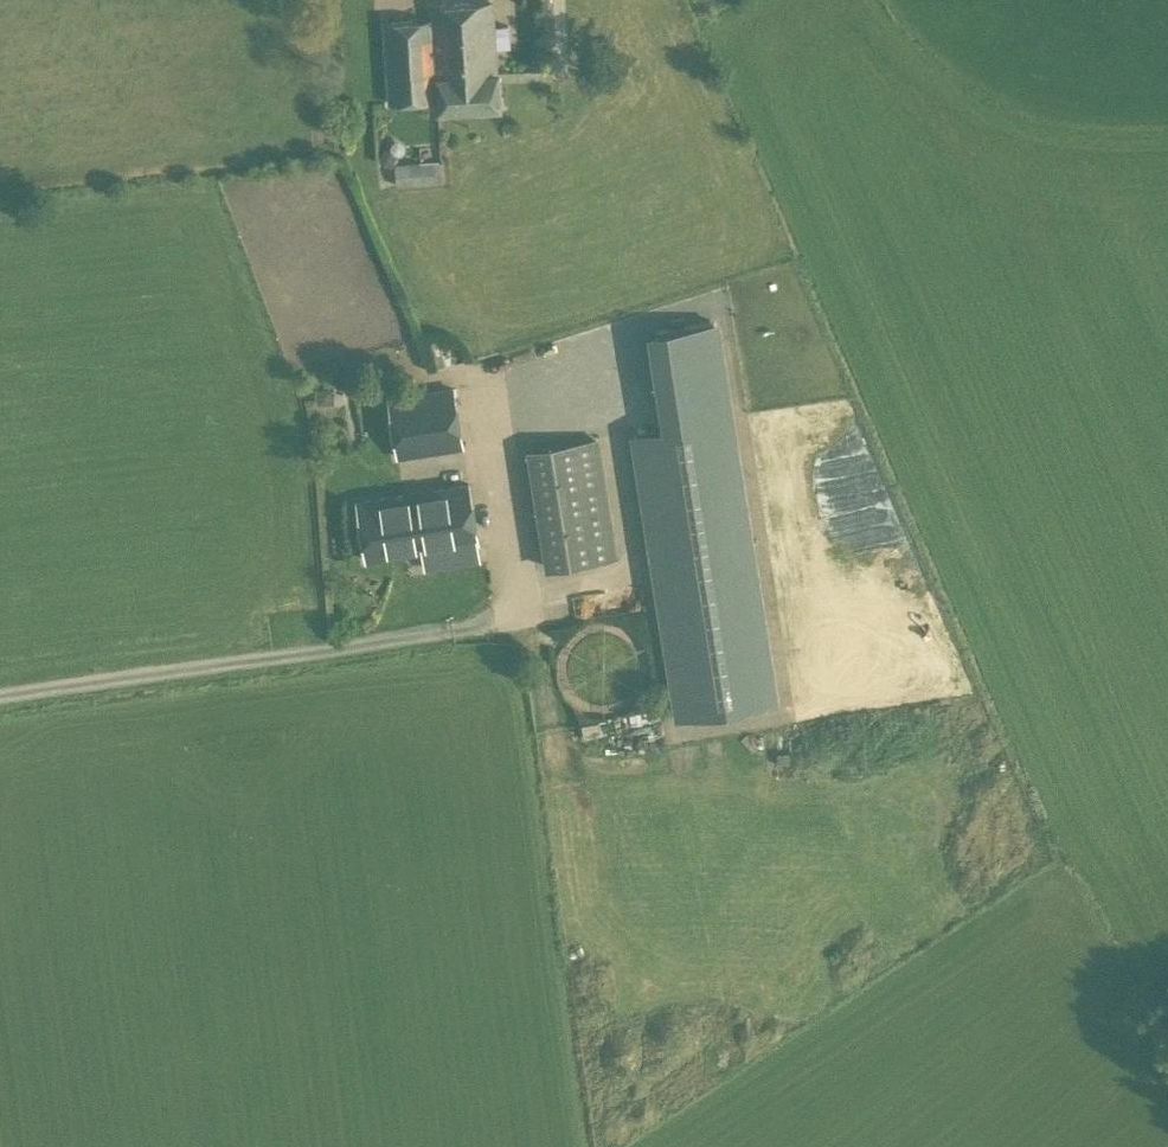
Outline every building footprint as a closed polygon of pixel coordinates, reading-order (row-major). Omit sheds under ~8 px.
[(499,106),(496,56),(492,1),(430,5),(430,20),(437,100),(438,110),(499,106)] [(437,100),(430,20),(383,23),(388,103),(437,100)] [(385,148),(378,160),(390,167),(397,156),(385,148)] [(438,160),(394,163),(396,185),(440,182),(440,181),(445,181),(444,162),(439,162),(438,160)] [(446,365),(439,337),(431,339),(437,367),(446,365)] [(380,384),(387,442),(453,434),(446,376),(380,384)] [(630,436),(675,718),(779,701),(735,420),(664,431),(630,436)] [(618,557),(599,437),(526,449),(545,568),(618,557)] [(353,502),(360,560),(473,547),(466,488),(353,502)]
